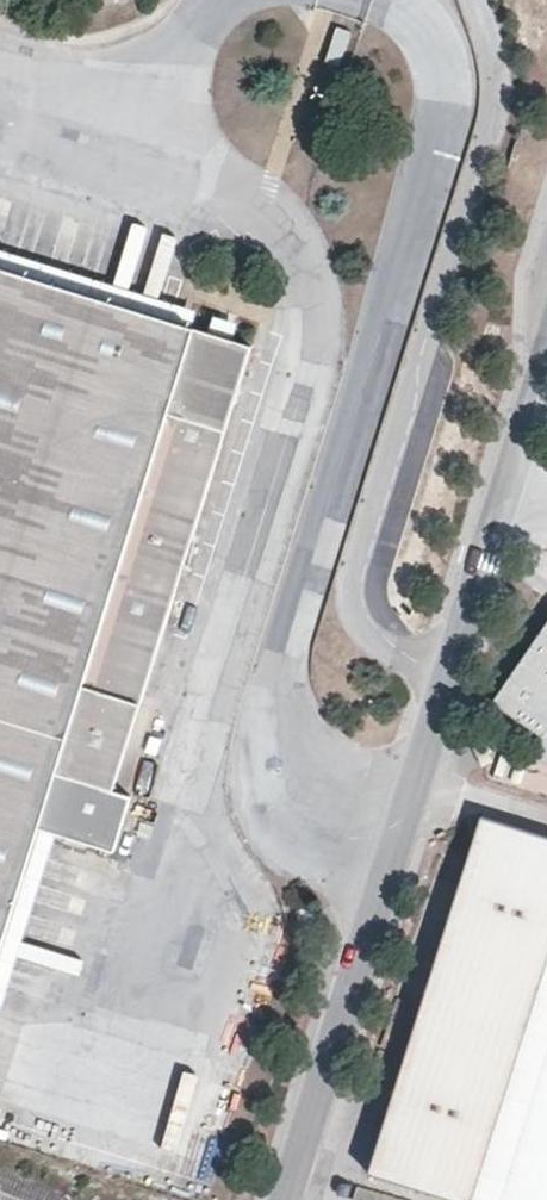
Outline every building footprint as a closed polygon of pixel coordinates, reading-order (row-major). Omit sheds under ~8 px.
[(53,835),(114,854),(131,799),(113,793),(252,347),(232,341),(237,325),(214,316),(208,334),(193,329),(198,313),(0,250),(0,1008),(53,835)] [(546,740),(546,637),(499,708),(546,740)] [(546,971),(546,841),(479,821),(369,1173),(453,1199),(473,1199),(546,971)] [(473,1199),(546,1199),(546,971),(473,1199)]
